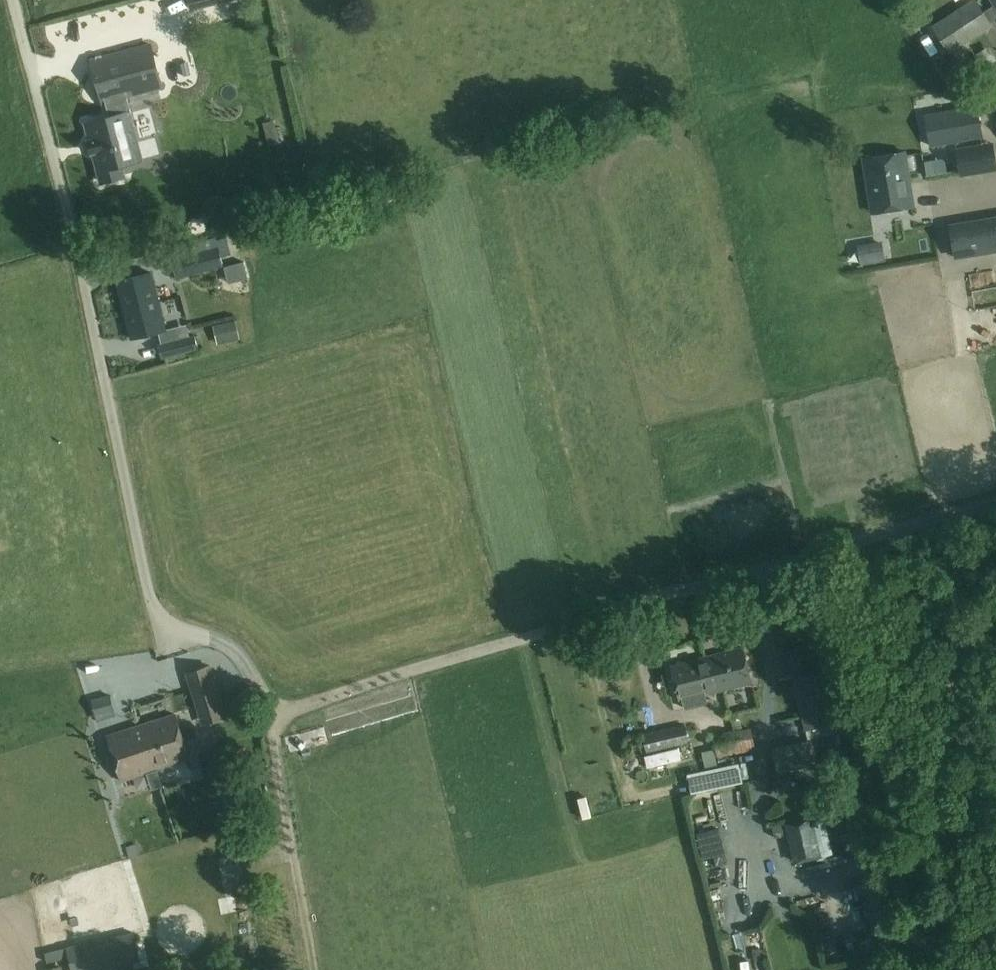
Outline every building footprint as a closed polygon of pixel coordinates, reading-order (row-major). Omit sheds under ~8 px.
[(995,5),(983,13),(975,0),(933,27),(949,53),(991,25),(990,23),(995,19),(995,0),(992,0),(995,5)] [(132,128),(128,113),(131,113),(127,96),(161,87),(150,43),(92,59),(103,102),(106,101),(111,117),(87,123),(93,144),(98,143),(108,181),(139,173),(127,128),(131,127),(131,129),(132,128)] [(977,105),(925,114),(931,145),(982,136),(977,105)] [(985,170),(995,168),(995,165),(992,143),(957,149),(961,174),(985,170)] [(904,152),(863,158),(872,213),(913,206),(904,152)] [(994,250),(995,250),(995,217),(950,224),(956,256),(994,250)] [(202,250),(172,258),(176,277),(224,265),(221,256),(232,254),(227,237),(217,240),(217,237),(200,241),(202,250)] [(862,261),(883,256),(880,243),(859,248),(862,261)] [(229,282),(248,278),(245,262),(225,266),(229,282)] [(152,272),(137,275),(117,280),(131,337),(166,328),(152,272)] [(995,333),(995,295),(974,296),(977,351),(995,350),(995,347),(995,333)] [(235,322),(221,325),(225,342),(239,339),(235,322)] [(195,335),(158,344),(161,358),(198,348),(195,335)] [(694,658),(695,659),(671,665),(680,699),(683,699),(685,707),(707,701),(705,694),(752,682),(742,646),(694,658)] [(791,674),(809,669),(804,647),(785,652),(791,674)] [(226,716),(214,677),(210,664),(187,672),(203,723),(226,716)] [(794,679),(806,729),(838,722),(826,671),(794,679)] [(109,695),(92,699),(96,712),(112,707),(109,695)] [(175,713),(174,714),(109,735),(123,779),(154,769),(154,768),(189,757),(175,713)] [(685,723),(642,733),(647,751),(689,741),(685,723)] [(728,739),(729,756),(755,754),(754,737),(728,739)] [(726,742),(715,743),(717,759),(728,758),(726,742)] [(201,757),(210,789),(240,781),(231,749),(201,757)] [(702,752),(706,767),(717,764),(714,750),(702,752)] [(737,763),(687,774),(691,792),(741,782),(737,763)] [(786,822),(796,862),(832,853),(822,814),(786,822)] [(725,843),(702,847),(704,857),(727,853),(725,843)] [(60,912),(84,905),(80,889),(55,896),(60,912)] [(79,945),(67,947),(72,969),(94,969),(140,960),(135,940),(81,952),(79,945)]
